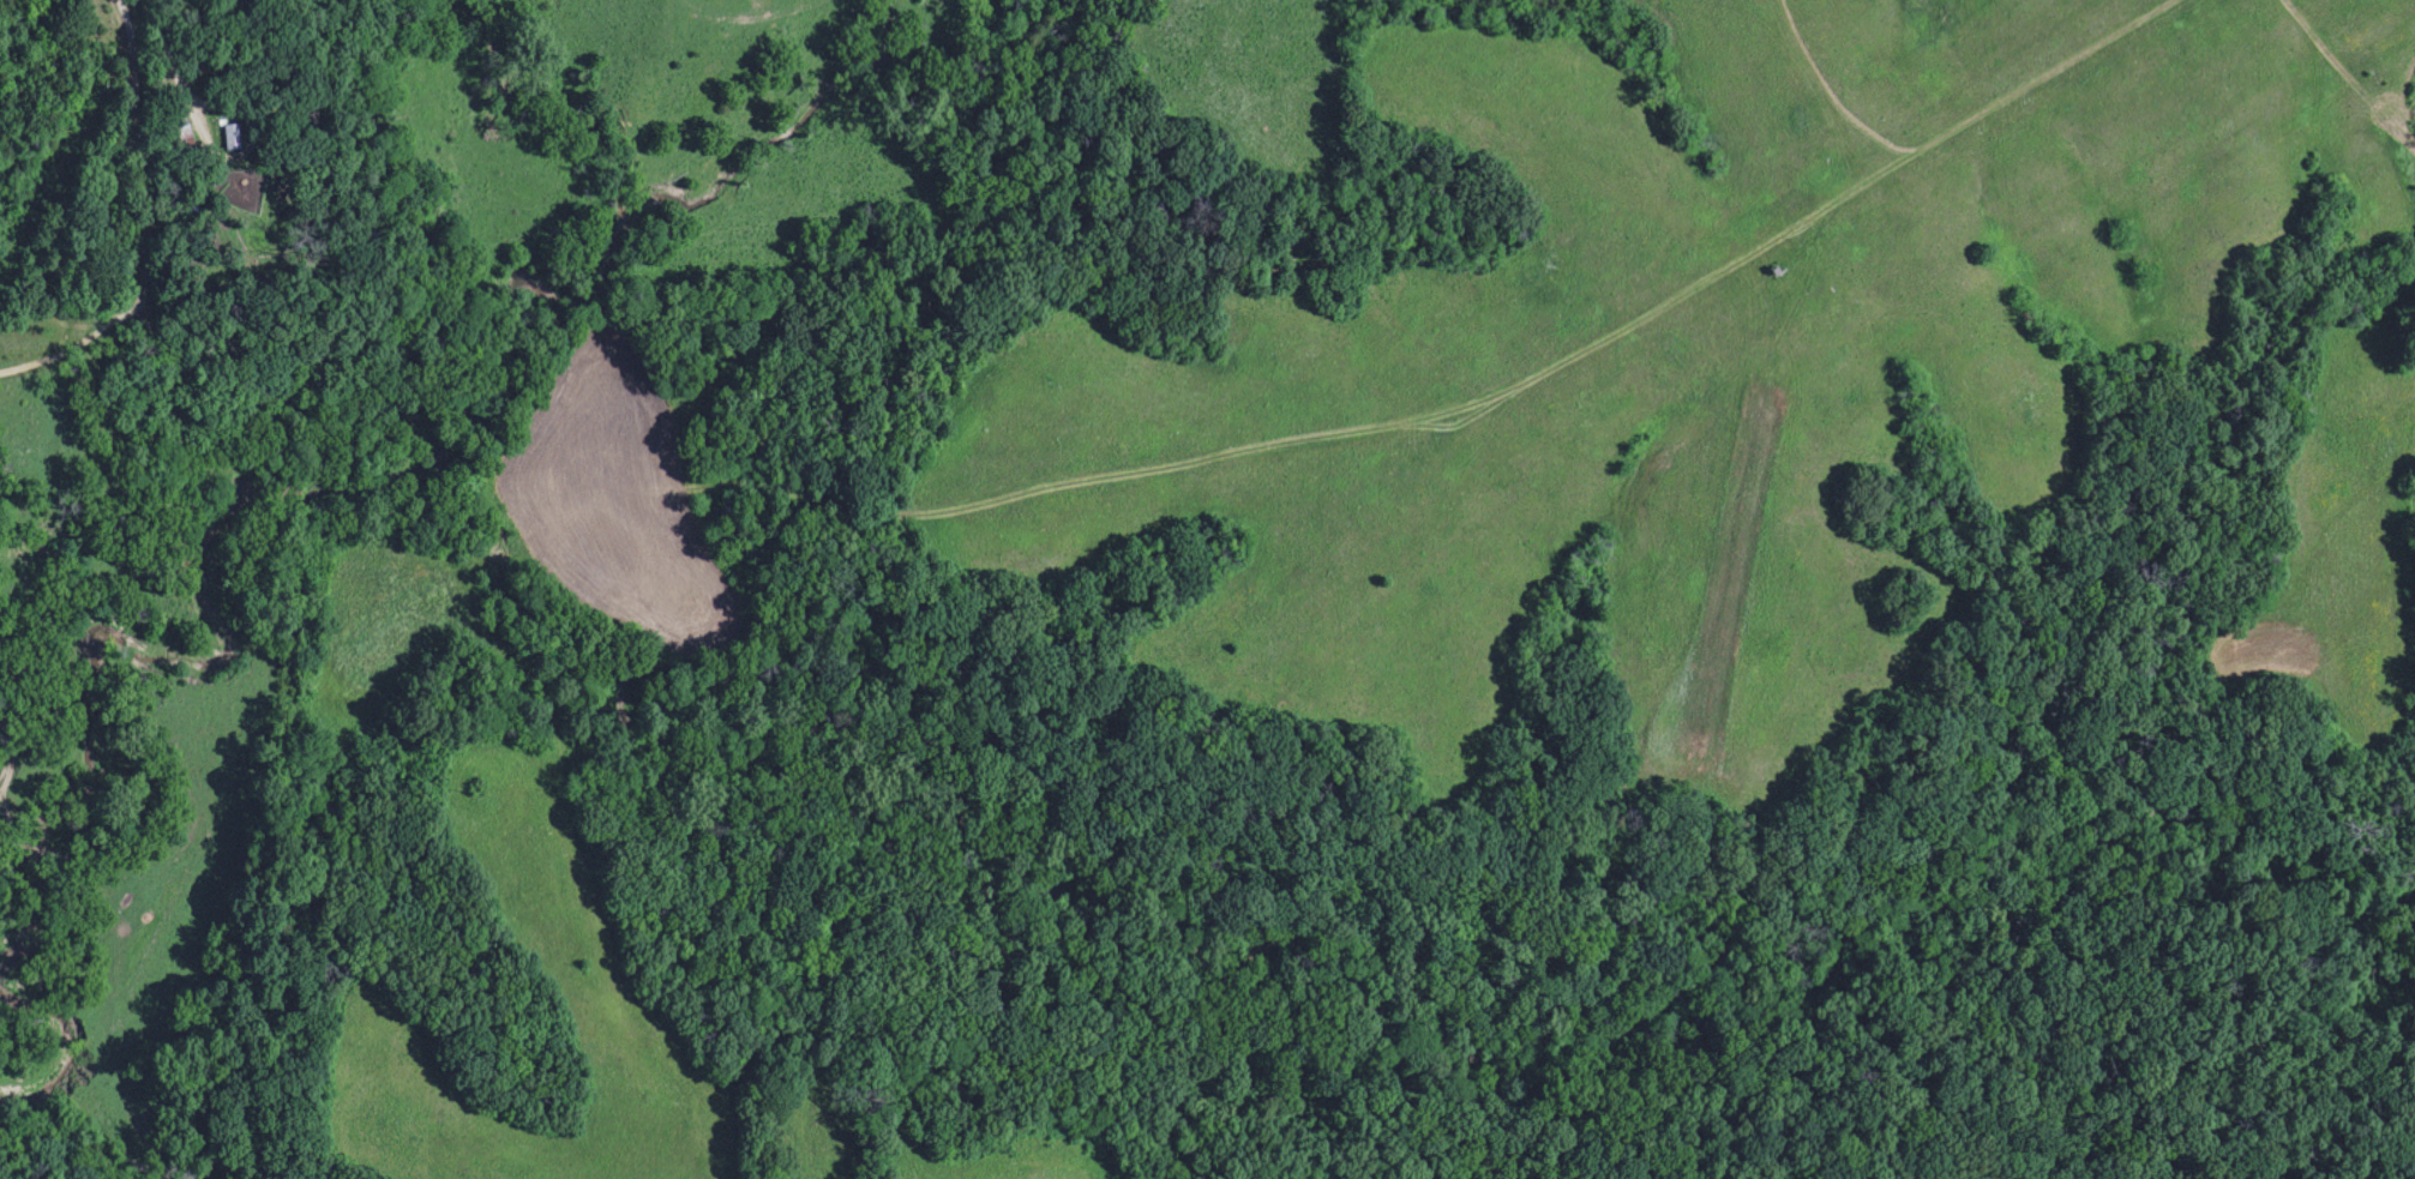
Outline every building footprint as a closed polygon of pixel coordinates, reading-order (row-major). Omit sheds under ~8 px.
[(224,124),(224,149),(239,149),(239,124),(224,124)]
